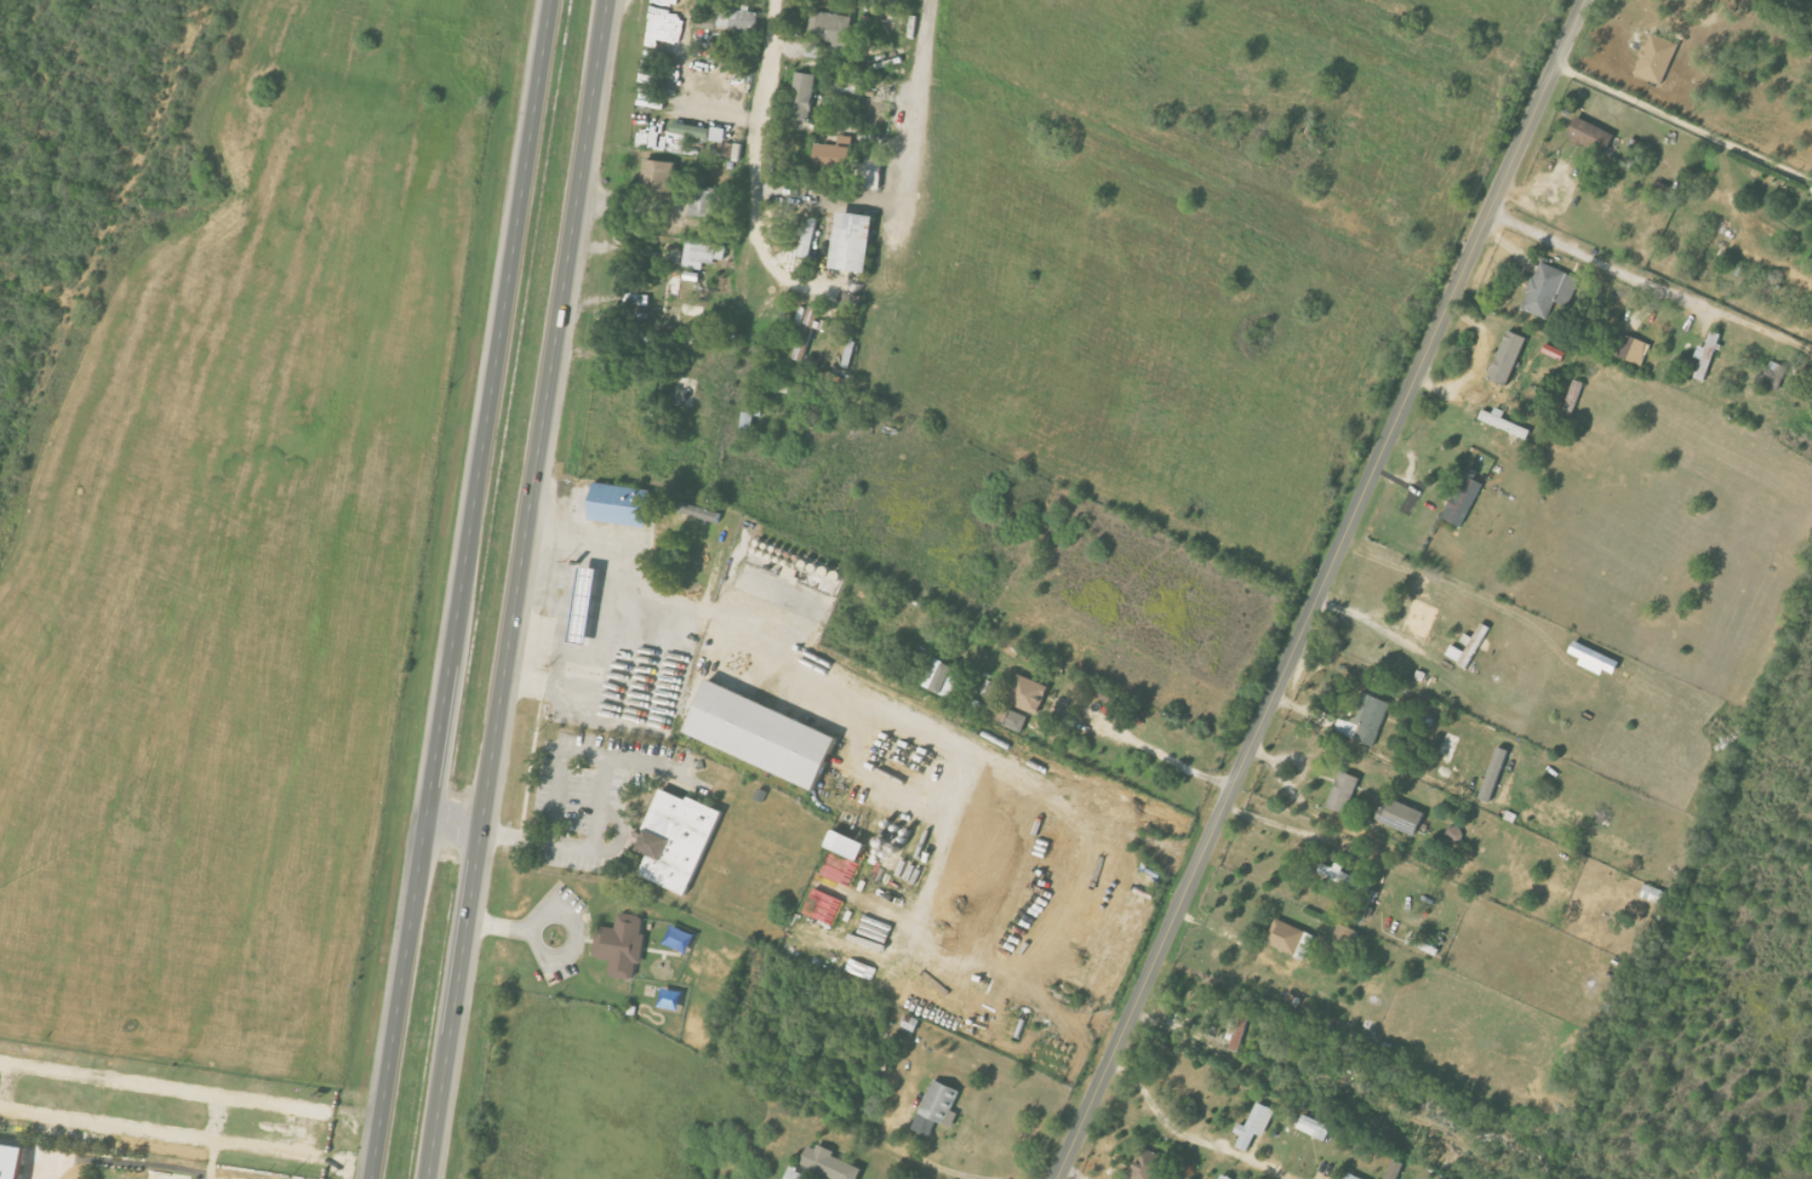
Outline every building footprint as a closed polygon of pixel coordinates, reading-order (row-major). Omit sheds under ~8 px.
[(759,13),(720,7),(717,26),(756,32),(759,13)] [(852,16),(811,11),(805,57),(820,58),(822,44),(848,48),(852,16)] [(716,30),(717,19),(697,16),(696,27),(716,30)] [(1635,74),(1662,85),(1679,45),(1652,33),(1635,74)] [(815,74),(795,73),(792,119),(813,121),(815,74)] [(1568,138),(1608,155),(1616,133),(1576,117),(1568,138)] [(671,135),(725,141),(726,129),(672,123),(671,135)] [(813,168),(851,169),(852,137),(839,136),(839,145),(814,144),(813,168)] [(673,192),(674,161),(643,160),(642,190),(673,192)] [(689,213),(716,219),(723,190),(696,184),(689,213)] [(831,268),(867,274),(876,217),(840,211),(831,268)] [(799,257),(812,259),(816,218),(803,217),(799,257)] [(725,263),(727,246),(686,240),(683,267),(702,270),(704,260),(725,263)] [(1581,278),(1540,262),(1522,309),(1549,320),(1559,293),(1573,299),(1581,278)] [(794,359),(805,362),(817,321),(816,321),(819,309),(808,306),(794,359)] [(1510,387),(1526,336),(1506,330),(1491,381),(1510,387)] [(1719,333),(1711,331),(1707,348),(1698,346),(1696,359),(1700,360),(1696,379),(1709,382),(1719,333)] [(1618,356),(1638,363),(1646,342),(1626,335),(1618,356)] [(1562,361),(1566,353),(1547,344),(1543,352),(1562,361)] [(1778,391),(1788,368),(1772,360),(1761,383),(1778,391)] [(1467,400),(1480,406),(1485,393),(1473,387),(1467,400)] [(1502,420),(1505,411),(1495,408),(1493,413),(1482,410),(1478,423),(1528,438),(1531,429),(1502,420)] [(1468,472),(1443,518),(1461,528),(1487,482),(1468,472)] [(589,519),(646,528),(652,491),(595,482),(589,519)] [(599,568),(583,566),(572,641),(588,644),(599,568)] [(1466,651),(1452,645),(1446,657),(1470,668),(1490,626),(1482,622),(1473,641),(1471,641),(1466,651)] [(1580,666),(1603,674),(1604,670),(1616,674),(1621,659),(1574,643),(1570,653),(1583,658),(1580,666)] [(953,696),(964,670),(935,657),(924,684),(953,696)] [(1009,705),(1040,714),(1049,684),(1017,675),(1009,705)] [(686,733),(817,789),(840,735),(709,680),(686,733)] [(1391,702),(1363,692),(1351,722),(1340,717),(1335,731),(1374,746),(1391,702)] [(1029,717),(1011,710),(1005,726),(1022,733),(1029,717)] [(1510,750),(1499,746),(1480,798),(1491,803),(1510,750)] [(1360,777),(1341,770),(1327,807),(1347,814),(1360,777)] [(688,895),(724,810),(689,796),(688,798),(663,788),(637,850),(649,855),(640,876),(688,895)] [(1418,834),(1425,811),(1391,800),(1388,810),(1381,807),(1377,821),(1418,834)] [(869,844),(835,829),(827,846),(833,849),(822,875),(850,887),(869,844)] [(844,900),(814,888),(804,914),(834,926),(844,900)] [(647,937),(641,936),(644,916),(619,913),(617,929),(599,926),(594,958),(612,961),(610,976),(635,980),(637,962),(643,963),(647,937)] [(1266,944),(1297,955),(1306,930),(1275,919),(1266,944)] [(1226,1048),(1240,1052),(1252,1011),(1241,1008),(1236,1026),(1233,1025),(1226,1048)] [(1237,1147),(1249,1152),(1257,1134),(1264,1137),(1276,1110),(1257,1102),(1247,1126),(1239,1123),(1235,1133),(1242,1136),(1237,1147)] [(1332,1126),(1303,1114),(1297,1129),(1326,1141),(1332,1126)] [(27,1147),(0,1143),(0,1178),(23,1178),(27,1147)] [(800,1165),(835,1178),(858,1178),(863,1169),(833,1156),(834,1153),(810,1143),(800,1165)] [(1140,1148),(1131,1178),(1159,1178),(1166,1155),(1140,1148)] [(1405,1163),(1394,1158),(1386,1178),(1398,1178),(1405,1163)] [(810,1175),(788,1166),(783,1178),(808,1178),(810,1175)]
